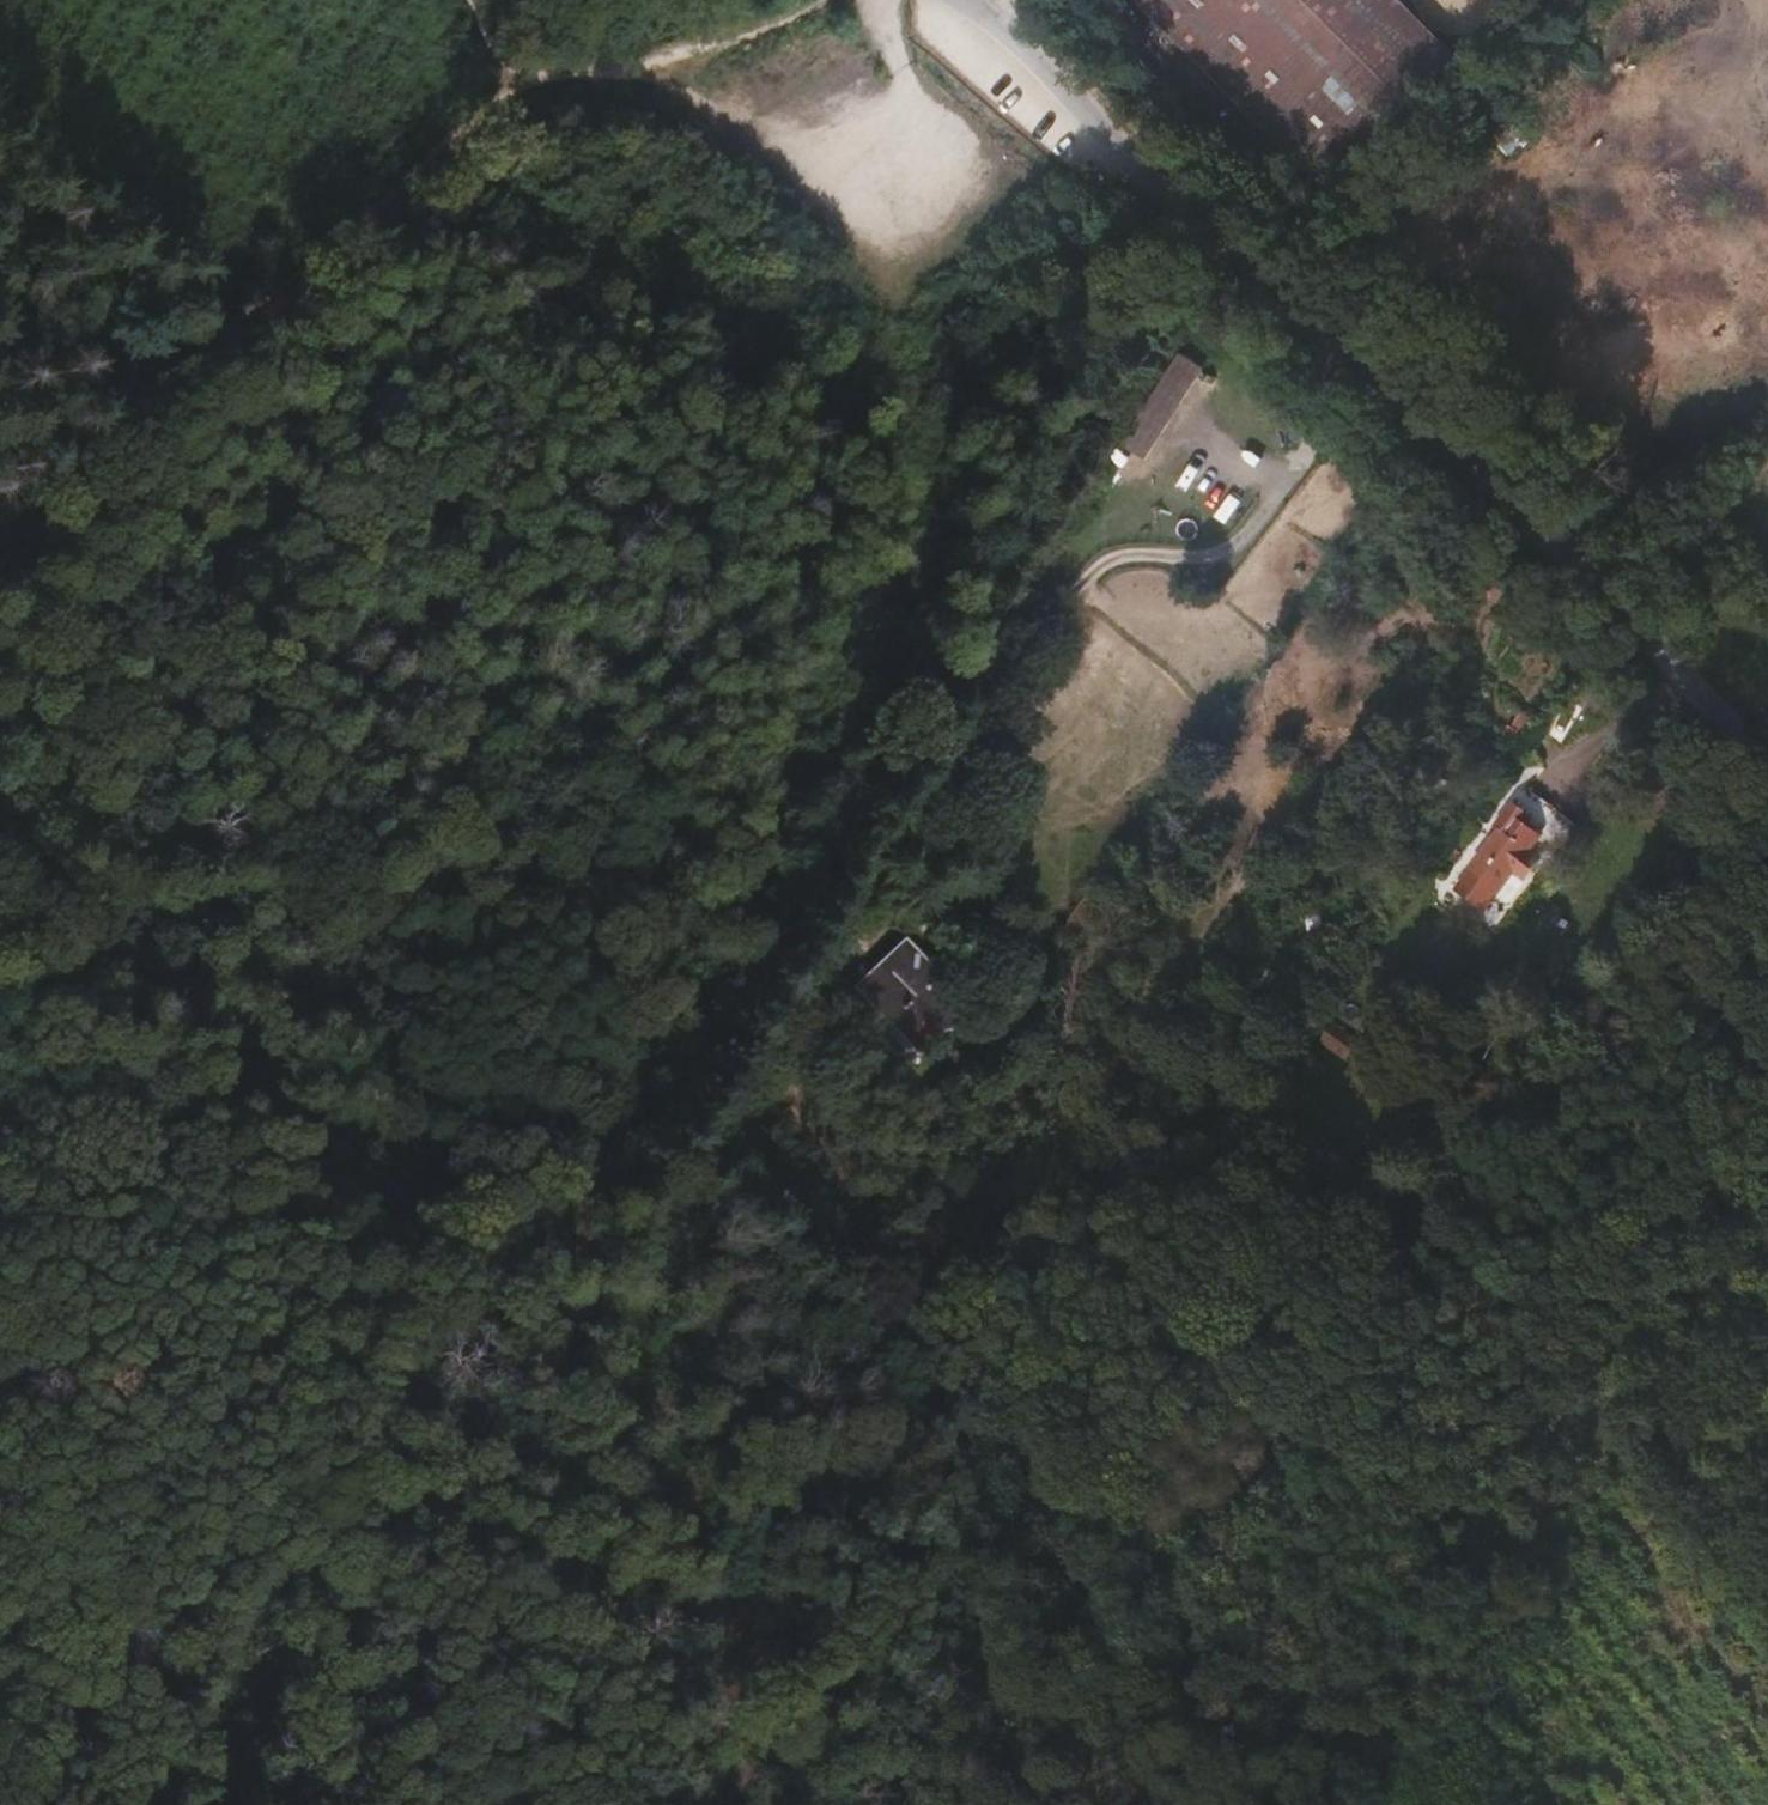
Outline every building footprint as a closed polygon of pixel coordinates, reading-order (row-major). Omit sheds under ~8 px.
[(1316,179),(1448,46),(1402,0),(1136,0),(1316,179)] [(1200,367),(1183,355),(1124,447),(1142,458),(1200,367)] [(1578,823),(1522,781),(1489,825),(1498,831),(1454,890),(1483,911),(1511,871),(1521,878),(1541,851),(1553,859),(1578,823)] [(899,946),(847,995),(914,1066),(966,1016),(899,946)]
